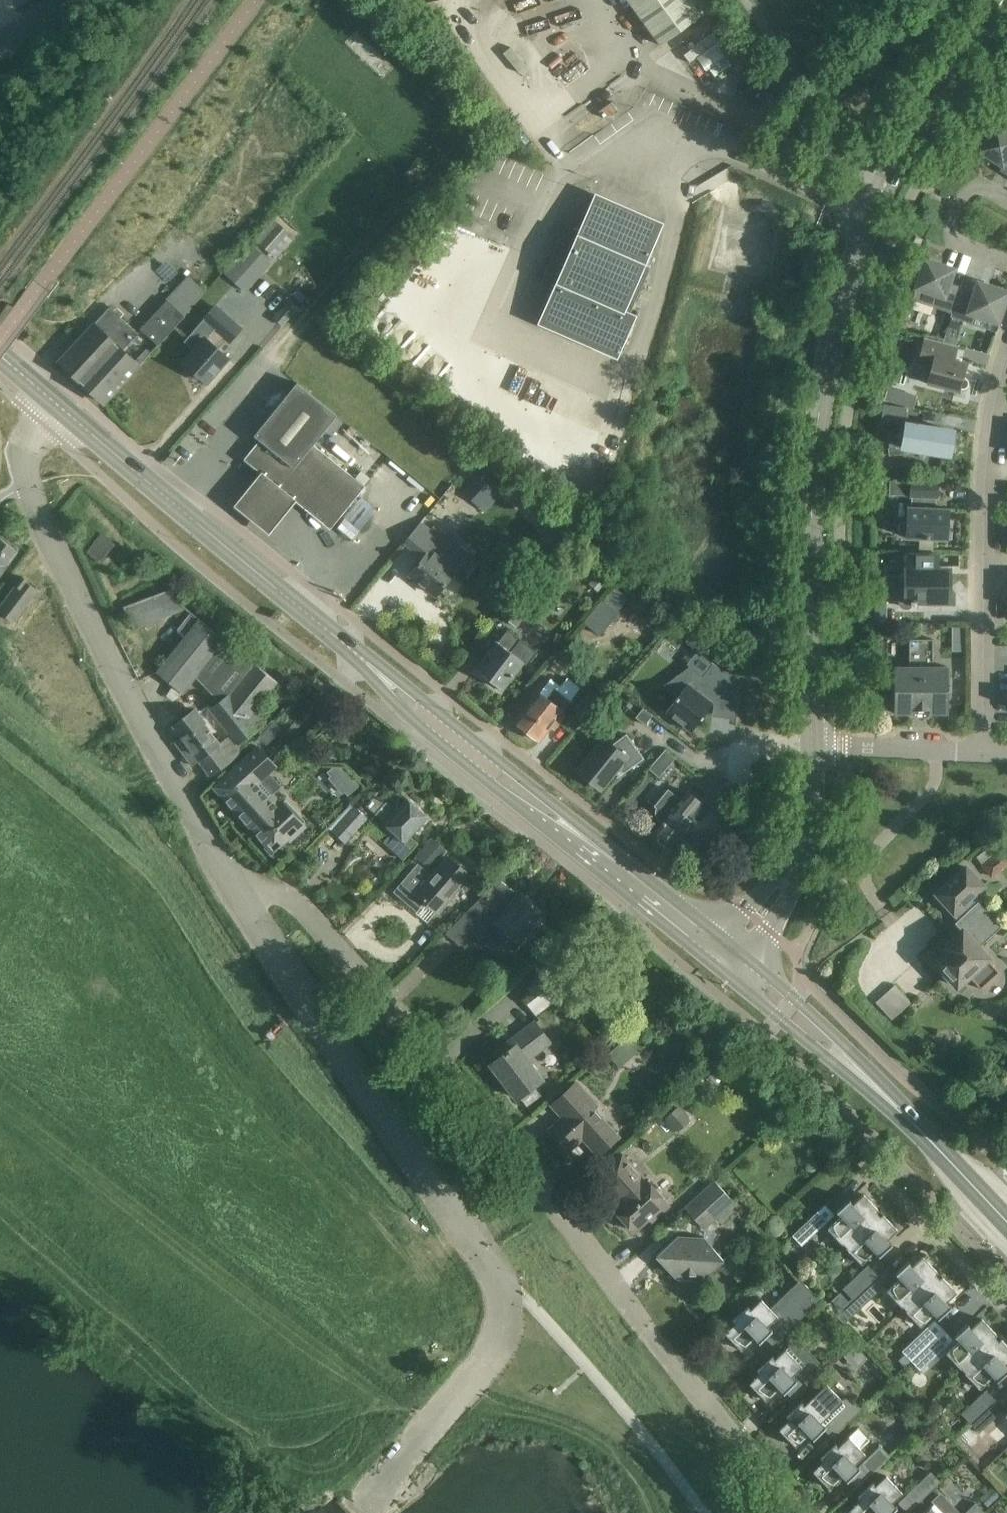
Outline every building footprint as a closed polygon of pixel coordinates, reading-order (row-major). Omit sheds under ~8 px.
[(723,0),(627,0),(660,46),(723,0)] [(700,43),(683,55),(689,64),(716,44),(725,56),(708,68),(715,77),(734,63),(729,55),(734,51),(725,38),(719,42),(713,32),(699,42),(700,43)] [(613,102),(599,111),(605,119),(618,109),(613,102)] [(979,151),(1002,166),(1006,159),(1006,133),(996,125),(979,151)] [(645,266),(662,226),(594,197),(578,232),(566,227),(542,280),(555,285),(539,321),(619,356),(638,312),(632,309),(650,268),(645,266)] [(278,223),(260,244),(270,254),(288,232),(278,223)] [(250,244),(224,274),(246,293),(272,263),(250,244)] [(961,287),(961,286),(949,283),(954,269),(925,259),(916,288),(912,300),(951,313),(952,313),(961,287)] [(158,345),(185,316),(206,292),(188,276),(167,300),(140,329),(158,345)] [(998,322),(1006,296),(1006,292),(978,282),(975,291),(961,287),(952,313),(951,313),(950,317),(974,325),(977,316),(998,323),(998,322)] [(300,308),(299,308),(289,299),(273,317),(283,327),(300,308)] [(124,349),(125,348),(138,333),(110,307),(59,361),(105,403),(151,353),(146,348),(136,360),(124,349)] [(217,350),(226,339),(229,341),(240,329),(215,307),(184,342),(194,351),(184,363),(206,382),(227,358),(217,350)] [(946,331),(943,342),(956,345),(957,342),(954,334),(946,331)] [(955,360),(958,346),(956,345),(942,342),(924,337),(917,364),(931,368),(927,384),(959,392),(960,388),(962,389),(966,389),(968,386),(969,383),(968,380),(965,378),(963,377),(966,363),(955,360)] [(245,459),(244,459),(245,460),(252,466),(253,466),(261,472),(264,475),(266,473),(298,498),(309,508),(323,519),(332,527),(351,503),(364,487),(370,479),(360,471),(354,479),(313,446),(337,417),(297,385),(254,436),(259,440),(245,458),(245,459)] [(884,400),(895,403),(898,390),(888,387),(884,400)] [(882,420),(881,422),(908,419),(907,408),(904,407),(884,404),(882,420)] [(908,454),(907,448),(950,455),(953,431),(904,424),(902,435),(887,437),(889,456),(908,454)] [(234,499),(269,527),(294,496),(266,473),(264,475),(257,470),(234,499)] [(477,506),(491,490),(477,478),(463,493),(477,506)] [(900,523),(898,527),(898,530),(900,534),(903,537),(906,537),(919,538),(933,539),(952,540),(953,526),(950,522),(948,522),(949,509),(935,509),(936,498),(937,498),(938,483),(912,482),(911,497),(911,508),(908,507),(907,520),(903,521),(900,523)] [(470,554),(434,525),(431,530),(422,522),(425,518),(425,517),(405,542),(424,557),(410,574),(436,595),(470,554)] [(87,552),(99,562),(115,543),(102,533),(87,552)] [(16,550),(0,538),(0,575),(7,567),(18,552),(16,550)] [(937,553),(917,553),(905,553),(905,566),(903,566),(903,605),(940,605),(942,605),(944,605),(946,604),(947,604),(949,603),(950,601),(951,600),(952,598),(952,597),(952,595),(952,593),(952,591),(951,590),(950,588),(949,587),(947,586),(949,584),(949,574),(947,574),(942,574),(941,574),(940,572),(939,571),(940,570),(937,570),(937,553)] [(610,581),(599,572),(589,584),(600,592),(610,581)] [(0,607),(0,611),(15,622),(38,591),(25,581),(26,579),(23,577),(0,607)] [(502,614),(517,626),(538,601),(523,590),(502,614)] [(144,599),(124,607),(134,629),(153,621),(144,599)] [(602,600),(583,623),(598,635),(617,612),(602,600)] [(264,697),(277,681),(200,619),(157,672),(183,693),(195,678),(219,701),(208,709),(229,735),(217,744),(194,711),(173,726),(189,747),(182,752),(192,765),(199,761),(211,777),(229,762),(244,748),(240,743),(271,720),(259,705),(265,698),(264,697)] [(965,629),(952,629),(952,641),(965,641),(965,629)] [(537,652),(520,639),(508,630),(477,669),(489,678),(489,683),(494,688),(499,686),(502,688),(522,662),(527,665),(537,652)] [(921,712),(921,639),(909,639),(909,667),(894,667),(894,713),(913,713),(913,712),(921,712)] [(933,661),(933,639),(921,639),(921,712),(929,712),(929,713),(948,713),(948,667),(932,667),(932,661),(933,661)] [(689,667),(663,686),(674,702),(665,713),(691,732),(712,704),(710,702),(715,695),(739,697),(741,681),(732,672),(723,672),(714,665),(704,678),(689,667)] [(550,679),(516,723),(539,741),(550,729),(562,713),(564,712),(563,711),(571,702),(570,702),(571,701),(580,689),(566,678),(560,686),(550,679)] [(635,718),(644,725),(652,716),(643,708),(635,718)] [(603,737),(576,770),(602,790),(614,774),(617,778),(644,759),(626,734),(613,745),(603,737)] [(662,747),(647,767),(659,776),(674,756),(662,747)] [(259,748),(221,782),(217,786),(215,787),(234,808),(268,846),(265,848),(273,858),(283,849),(280,846),(288,839),(291,842),(305,829),(302,826),(304,825),(303,824),(306,822),(286,800),(284,803),(283,802),(281,804),(273,794),(281,787),(269,773),(276,766),(259,748)] [(364,771),(365,765),(360,761),(355,763),(354,769),(358,773),(364,771)] [(350,782),(353,779),(342,766),(335,766),(333,766),(326,773),(329,776),(328,777),(338,788),(339,787),(342,790),(350,782)] [(688,792),(682,800),(668,789),(654,807),(656,808),(655,811),(655,814),(655,816),(656,818),(658,820),(662,824),(655,832),(660,836),(658,841),(664,846),(669,843),(673,847),(693,823),(687,818),(700,802),(688,792)] [(410,837),(427,818),(424,816),(424,812),(420,808),(416,808),(406,799),(395,811),(386,802),(375,814),(394,830),(383,842),(403,860),(418,843),(410,837)] [(327,828),(325,830),(327,831),(329,829),(345,843),(367,818),(350,802),(348,805),(349,806),(339,816),(338,815),(336,818),(337,818),(328,828),(327,828)] [(701,829),(683,850),(696,860),(714,839),(701,829)] [(431,868),(446,851),(432,839),(418,856),(431,868)] [(1002,851),(996,844),(977,858),(991,877),(1006,865),(1006,857),(1002,851)] [(418,865),(397,889),(419,908),(428,898),(441,909),(469,875),(448,857),(432,877),(418,865)] [(987,886),(984,883),(966,863),(932,894),(958,921),(954,924),(961,930),(939,951),(943,955),(935,962),(946,974),(945,978),(951,985),(955,985),(957,987),(969,977),(981,990),(999,972),(987,960),(989,958),(978,947),(1000,927),(980,904),(982,902),(977,896),(987,886)] [(473,905),(445,934),(459,945),(470,933),(484,915),(495,923),(520,944),(544,914),(518,894),(517,895),(499,880),(488,890),(473,905)] [(893,984),(876,1002),(893,1018),(910,1000),(893,984)] [(528,1004),(536,1016),(561,997),(552,986),(528,1004)] [(514,1095),(517,1099),(542,1080),(526,1060),(550,1042),(535,1022),(501,1048),(505,1053),(491,1064),(503,1080),(501,1081),(512,1096),(514,1095)] [(626,1038),(607,1055),(616,1066),(636,1049),(626,1038)] [(722,1061),(712,1073),(718,1077),(727,1066),(722,1061)] [(600,1158),(601,1159),(621,1139),(595,1109),(599,1106),(579,1083),(553,1107),(562,1118),(549,1130),(569,1151),(588,1134),(605,1153),(600,1158)] [(676,1107),(664,1117),(677,1132),(691,1121),(688,1118),(678,1106),(676,1107)] [(651,1221),(669,1204),(624,1154),(600,1176),(622,1200),(613,1208),(634,1231),(648,1219),(651,1221)] [(713,1180),(683,1207),(702,1228),(732,1200),(713,1180)] [(844,1246),(878,1214),(876,1212),(878,1210),(864,1194),(852,1205),(849,1201),(850,1200),(849,1199),(836,1212),(840,1216),(827,1229),(844,1246)] [(879,1257),(892,1244),(891,1243),(890,1244),(886,1240),(897,1230),(883,1214),(880,1217),(878,1214),(844,1246),(861,1264),(874,1252),(879,1257)] [(802,1246),(820,1229),(810,1219),(792,1236),(802,1246)] [(679,1237),(656,1256),(676,1279),(681,1274),(696,1275),(701,1280),(724,1260),(712,1246),(703,1237),(679,1237)] [(904,1309),(937,1277),(935,1275),(938,1272),(923,1257),(912,1267),(908,1263),(909,1262),(908,1261),(895,1274),(900,1278),(887,1291),(904,1309)] [(861,1272),(843,1289),(852,1299),(870,1282),(861,1272)] [(938,1319),(951,1306),(950,1305),(949,1306),(946,1303),(957,1292),(942,1277),(939,1279),(937,1277),(904,1309),(920,1327),(934,1314),(938,1319)] [(725,1333),(741,1350),(754,1338),(759,1343),(765,1337),(772,1346),(820,1300),(800,1279),(770,1308),(761,1299),(750,1309),(747,1307),(733,1321),(735,1323),(725,1333)] [(870,1282),(852,1299),(861,1308),(879,1292),(870,1282)] [(826,1306),(834,1315),(837,1312),(841,1309),(847,1303),(838,1294),(826,1306)] [(849,1318),(841,1309),(837,1312),(834,1315),(843,1324),(849,1318)] [(963,1371),(997,1339),(994,1337),(997,1335),(982,1319),(971,1329),(967,1326),(969,1324),(968,1324),(954,1336),(959,1341),(946,1353),(963,1371)] [(905,1354),(898,1361),(904,1367),(911,1361),(929,1344),(920,1334),(902,1352),(905,1354)] [(796,1381),(795,1379),(816,1359),(797,1338),(785,1349),(774,1360),(772,1357),(757,1372),(759,1374),(749,1383),(766,1401),(779,1388),(783,1393),(785,1392),(796,1381)] [(1006,1372),(1006,1367),(1005,1365),(1006,1363),(1006,1345),(1001,1339),(999,1341),(997,1339),(963,1371),(980,1389),(993,1377),(997,1381),(1006,1372)] [(929,1344),(911,1361),(920,1370),(938,1353),(929,1344)] [(793,1400),(826,1369),(816,1359),(795,1379),(796,1381),(785,1392),(793,1400)] [(826,1427),(825,1425),(834,1416),(849,1402),(846,1399),(843,1402),(826,1385),(804,1406),(801,1403),(787,1417),(789,1420),(779,1429),(795,1447),(808,1434),(813,1439),(823,1429),(826,1427)] [(961,1414),(970,1423),(988,1406),(979,1397),(961,1414)] [(826,1427),(823,1429),(831,1438),(844,1426),(862,1409),(852,1399),(849,1402),(834,1416),(825,1425),(826,1427)] [(970,1423),(979,1433),(997,1416),(988,1406),(970,1423)] [(865,1454),(860,1449),(870,1440),(858,1428),(838,1447),(835,1445),(820,1459),(823,1462),(813,1471),(829,1489),(842,1476),(847,1481),(860,1468),(855,1464),(865,1454)] [(871,1474),(889,1457),(880,1447),(862,1464),(871,1474)] [(922,1499),(940,1482),(931,1472),(913,1490),(922,1499)] [(853,1512),(891,1512),(897,1507),(892,1502),(902,1493),(886,1476),(875,1486),(872,1483),(858,1498),(860,1500),(850,1510),(853,1512)] [(959,1512),(943,1496),(934,1505),(931,1507),(931,1506),(924,1512),(958,1512),(959,1512)] [(985,1512),(976,1503),(965,1512),(985,1512)]
